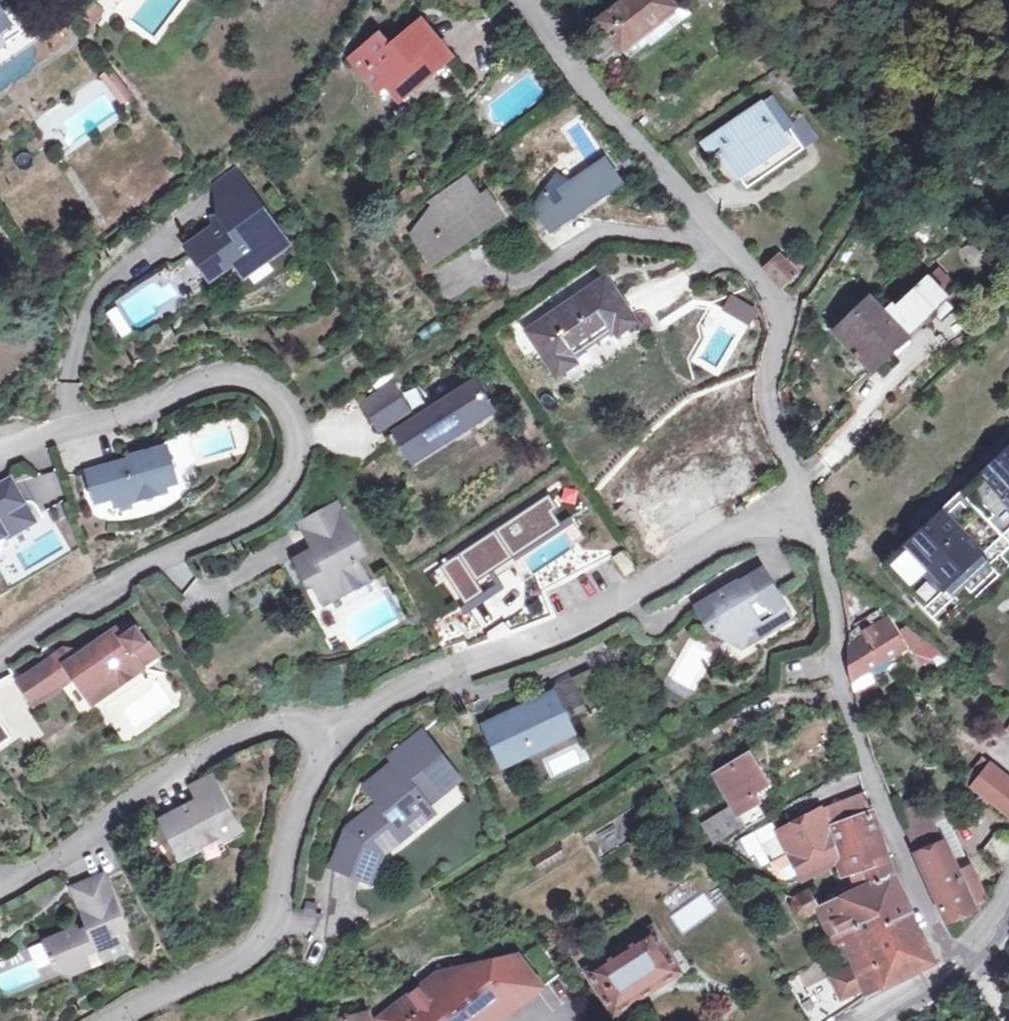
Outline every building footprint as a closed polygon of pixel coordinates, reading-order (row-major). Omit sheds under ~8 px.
[(653,47),(689,19),(679,5),(674,8),(668,0),(626,0),(598,23),(629,60),(651,44),(653,47)] [(81,18),(89,27),(100,13),(91,6),(81,18)] [(25,32),(12,14),(6,18),(0,9),(0,50),(25,32)] [(381,89),(396,108),(448,66),(421,30),(386,57),(376,44),(350,64),(375,94),(381,89)] [(101,76),(107,85),(117,78),(111,69),(101,76)] [(548,81),(540,70),(531,75),(540,87),(548,81)] [(722,155),(749,189),(806,148),(796,134),(788,141),(762,103),(704,144),(715,159),(722,155)] [(619,181),(605,160),(565,186),(555,180),(533,208),(549,230),(619,181)] [(493,181),(485,168),(476,174),(484,186),(493,181)] [(216,185),(218,200),(243,182),(235,171),(216,185)] [(210,260),(219,272),(234,262),(244,275),(268,258),(265,253),(284,239),(243,182),(218,200),(220,216),(224,223),(213,231),(188,248),(201,267),(210,260)] [(416,241),(431,263),(502,215),(488,194),(479,200),(469,186),(437,207),(439,211),(416,241)] [(211,218),(213,231),(224,223),(220,216),(211,218)] [(781,289),(803,268),(795,259),(787,267),(779,258),(765,270),(766,272),(781,289)] [(210,260),(201,267),(210,279),(219,272),(210,260)] [(577,365),(572,358),(613,331),(617,337),(637,322),(605,278),(528,333),(558,380),(577,365)] [(933,313),(915,294),(889,317),(874,302),(837,333),(871,371),(933,313)] [(120,304),(106,312),(123,338),(136,330),(120,304)] [(475,381),(389,435),(395,446),(400,443),(410,458),(491,407),(475,381)] [(363,403),(379,429),(408,410),(392,385),(363,403)] [(877,567),(939,632),(1008,567),(1008,563),(1003,556),(1008,550),(1008,444),(877,567)] [(96,503),(113,498),(136,491),(139,500),(160,494),(158,488),(164,487),(176,483),(165,448),(148,452),(148,456),(138,459),(136,456),(134,455),(130,455),(128,457),(127,459),(126,461),(88,472),(96,503)] [(6,534),(8,536),(37,520),(12,477),(0,484),(0,537),(6,534)] [(136,491),(113,498),(115,507),(139,500),(136,491)] [(323,605),(367,582),(355,561),(363,556),(335,506),(306,521),(316,540),(313,549),(294,560),(308,587),(312,584),(323,605)] [(316,540),(306,521),(300,525),(313,549),(316,540)] [(611,559),(624,578),(634,571),(621,553),(611,559)] [(714,633),(740,648),(749,633),(761,626),(765,634),(785,622),(787,615),(765,578),(743,591),(740,585),(697,609),(712,634),(714,633)] [(367,582),(323,605),(329,616),(373,593),(367,582)] [(858,624),(866,635),(884,620),(881,615),(875,610),(858,624)] [(884,620),(866,635),(847,649),(848,669),(852,683),(905,649),(884,620)] [(749,633),(740,648),(765,634),(761,626),(749,633)] [(939,652),(906,627),(900,633),(921,663),(939,652)] [(90,705),(107,692),(111,693),(140,674),(141,670),(156,659),(136,630),(120,640),(115,632),(84,653),(83,663),(53,660),(52,660),(20,682),(20,683),(19,683),(19,684),(19,685),(20,686),(21,687),(33,706),(63,685),(68,686),(74,682),(90,705)] [(573,683),(587,713),(605,705),(590,675),(573,683)] [(40,731),(21,698),(23,696),(13,677),(0,684),(0,753),(40,731)] [(587,713),(573,683),(555,691),(569,721),(587,713)] [(865,700),(860,688),(853,690),(857,703),(865,700)] [(548,731),(565,723),(552,696),(518,712),(514,702),(491,713),(496,722),(485,728),(502,766),(520,758),(517,751),(550,736),(548,731)] [(1008,737),(1008,719),(1001,730),(1008,737)] [(517,751),(520,758),(571,735),(565,723),(548,731),(550,736),(517,751)] [(396,829),(406,833),(431,814),(425,805),(457,781),(420,733),(388,757),(394,766),(379,777),(377,775),(363,786),(380,808),(340,838),(329,867),(359,879),(372,847),(396,829)] [(713,779),(736,813),(744,826),(745,829),(765,817),(750,795),(765,786),(747,758),(713,779)] [(988,765),(980,758),(962,783),(971,790),(1008,819),(1008,780),(988,765)] [(197,799),(216,790),(210,777),(191,787),(197,799)] [(178,855),(198,845),(215,836),(217,840),(219,839),(237,830),(216,790),(197,799),(159,818),(178,855)] [(855,927),(832,939),(836,948),(842,946),(853,967),(830,978),(835,989),(840,1002),(841,1001),(864,991),(867,997),(889,984),(934,963),(886,863),(878,835),(870,810),(856,818),(827,826),(817,811),(775,837),(800,879),(835,857),(841,877),(863,868),(872,886),(842,900),(855,927)] [(744,826),(736,813),(705,832),(713,844),(744,826)] [(945,818),(931,825),(940,844),(942,843),(956,872),(968,866),(945,818)] [(907,836),(916,856),(940,844),(931,825),(907,836)] [(380,853),(406,833),(396,829),(372,847),(359,879),(367,883),(380,853)] [(215,836),(198,845),(205,859),(223,849),(219,839),(217,840),(215,836)] [(940,844),(916,856),(931,889),(946,921),(977,905),(987,898),(972,865),(968,866),(956,872),(942,843),(940,844)] [(80,958),(97,951),(102,963),(124,954),(114,929),(117,921),(100,879),(70,891),(86,932),(74,936),(73,932),(42,944),(48,958),(45,959),(47,966),(51,965),(54,972),(66,977),(85,970),(80,958)] [(807,919),(819,912),(808,892),(794,899),(792,907),(797,916),(807,919)] [(842,900),(819,912),(832,939),(855,927),(842,900)] [(311,914),(313,904),(304,901),(301,912),(311,914)] [(639,998),(637,995),(652,986),(654,989),(679,973),(651,932),(588,972),(615,1012),(639,998)] [(411,1020),(487,1020),(503,1009),(517,1007),(484,964),(411,1020)] [(791,983),(806,1007),(835,989),(821,967),(791,983)] [(367,979),(364,973),(358,976),(362,982),(367,979)] [(801,1010),(807,1020),(828,1020),(831,1019),(846,1011),(841,1001),(840,1002),(835,989),(806,1007),(801,1010)] [(864,991),(841,1001),(846,1011),(867,997),(864,991)]
